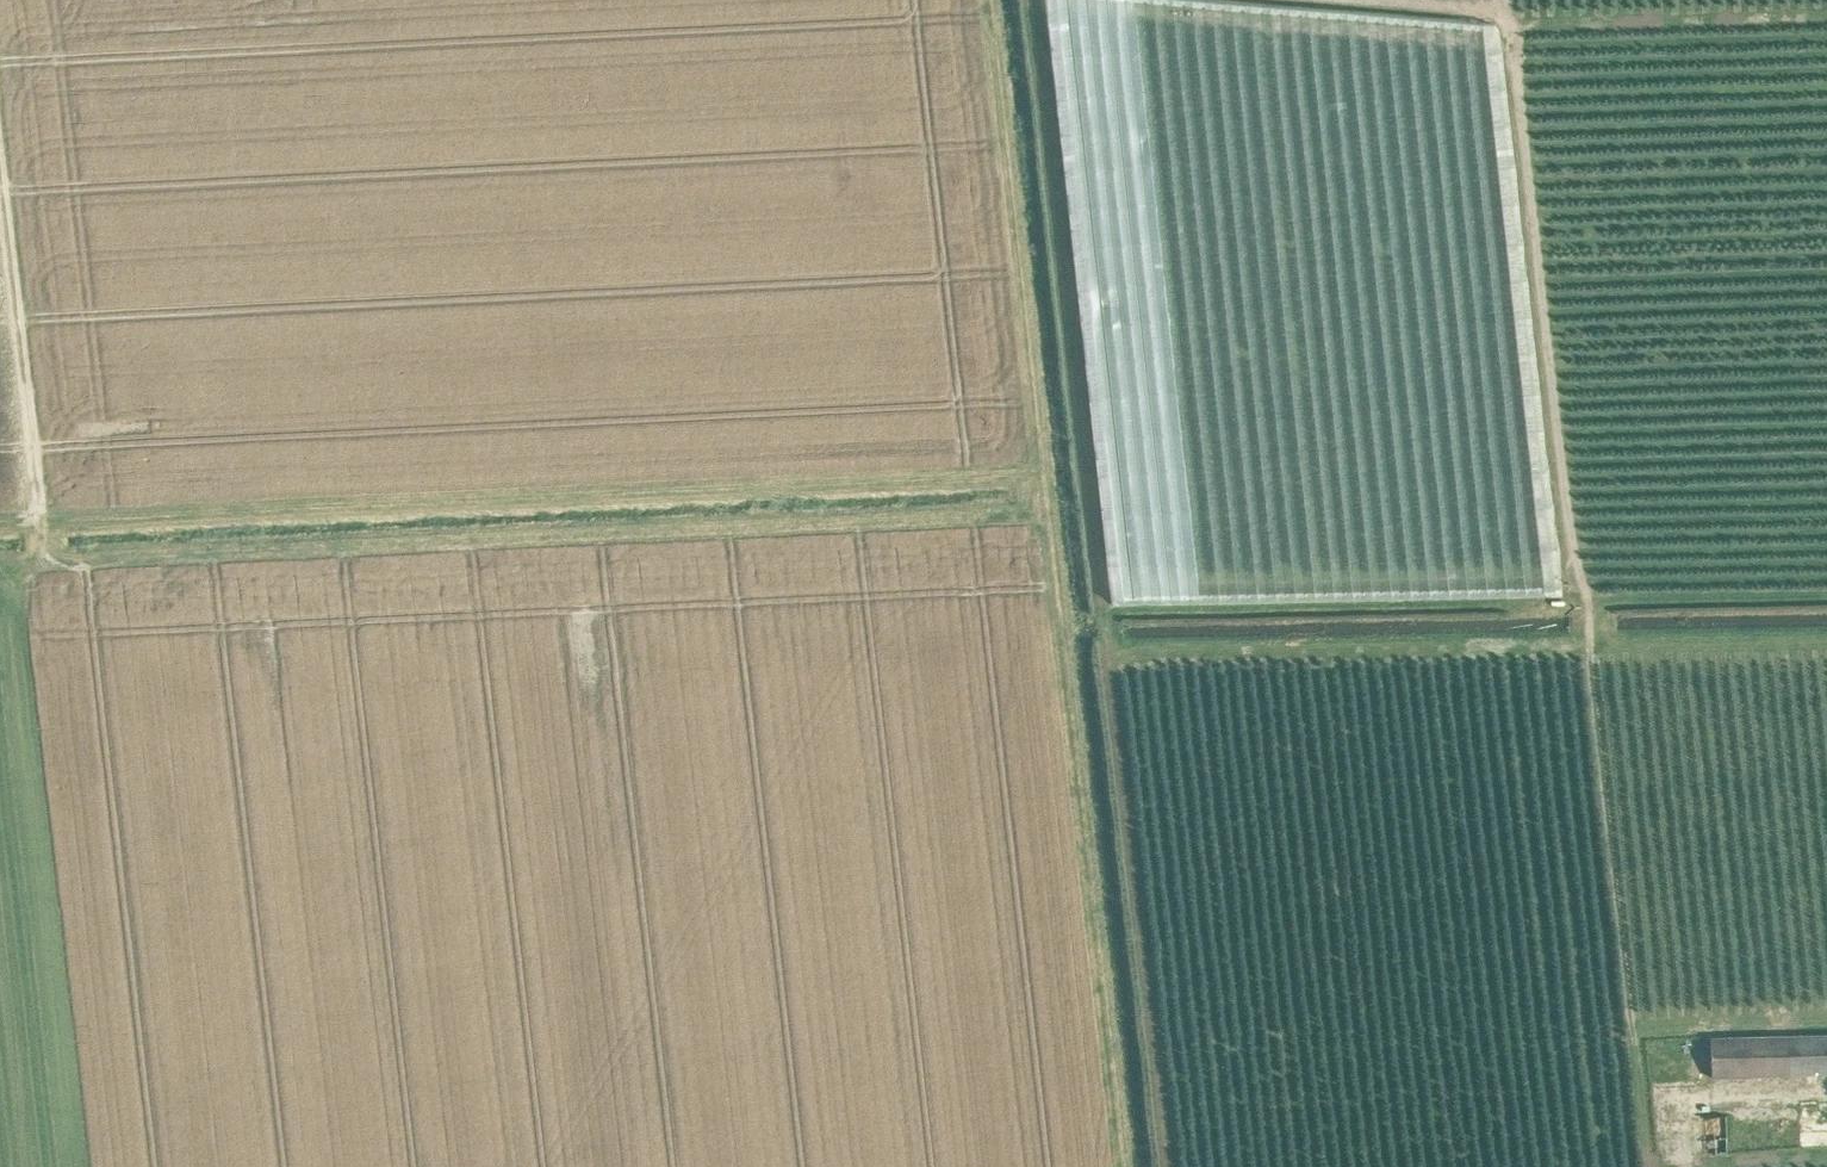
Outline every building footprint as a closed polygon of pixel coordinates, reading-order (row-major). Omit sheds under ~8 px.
[(1826,1075),(1826,1036),(1711,1040),(1712,1078),(1826,1075)] [(1817,1122),(1817,1105),(1791,1105),(1792,1123),(1817,1122)]
